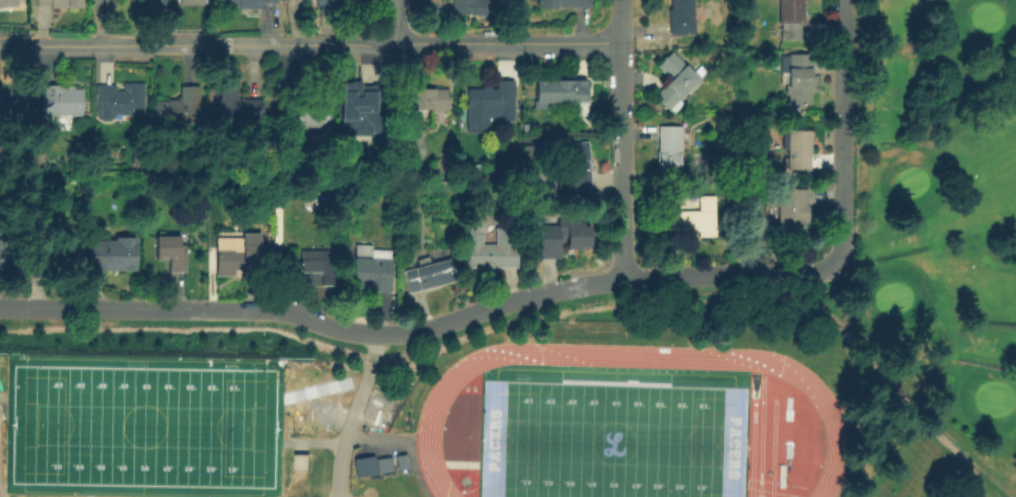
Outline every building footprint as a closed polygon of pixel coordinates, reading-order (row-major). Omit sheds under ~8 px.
[(36,4),(36,0),(82,0),(82,9),(51,9),(51,4),(36,4)] [(90,9),(90,0),(113,0),(113,9),(90,9)] [(223,6),(223,0),(276,0),(276,4),(260,4),(260,9),(239,9),(239,6),(223,6)] [(320,14),(315,0),(363,0),(352,3),(352,4),(320,14)] [(450,1),(450,0),(478,0),(478,2),(474,2),(474,15),(454,14),(454,1),(450,1)] [(538,9),(538,0),(591,0),(591,8),(559,8),(547,9),(542,9),(538,9)] [(669,8),(668,0),(690,0),(692,33),(668,35),(667,8),(669,8)] [(779,26),(780,0),(805,0),(805,26),(800,26),(800,41),(781,40),(782,26),(779,26)] [(669,50),(696,77),(676,98),(667,107),(666,109),(662,105),(657,103),(654,97),(651,95),(668,78),(654,64),(659,59),(661,56),(665,54),(669,50)] [(813,56),(813,87),(811,87),(810,105),(788,105),(788,96),(786,96),(786,86),(789,86),(789,84),(781,84),(782,70),(790,70),(790,56),(813,56)] [(565,79),(569,79),(569,81),(589,81),(589,103),(553,102),(553,112),(534,112),(534,80),(552,80),(552,79),(565,79)] [(238,81),(238,100),(264,100),(264,121),(253,121),(253,126),(239,126),(239,120),(216,120),(216,81),(238,81)] [(468,90),(483,90),(483,87),(492,87),(492,90),(499,90),(499,81),(515,81),(515,121),(498,121),(498,119),(479,119),(479,120),(468,120),(468,90)] [(116,86),(116,92),(124,92),(124,84),(144,84),(144,116),(114,116),(114,119),(97,119),(97,86),(116,86)] [(387,85),(387,97),(388,97),(388,107),(397,107),(397,115),(387,115),(387,114),(371,114),(371,130),(349,130),(349,94),(360,94),(360,93),(371,93),(371,85),(387,85)] [(39,87),(66,87),(66,90),(81,90),(81,116),(40,116),(39,87)] [(199,87),(199,123),(153,123),(153,101),(169,101),(169,100),(181,100),(180,87),(199,87)] [(302,90),(302,99),(334,100),(334,128),(281,127),(281,90),(302,90)] [(449,90),(449,111),(422,111),(422,118),(414,118),(414,111),(412,111),(412,90),(449,90)] [(29,114),(0,114),(0,92),(29,92),(29,114)] [(524,134),(524,124),(532,124),(531,134),(524,134)] [(659,171),(659,127),(681,127),(681,171),(659,171)] [(811,131),(810,170),(788,169),(788,156),(778,155),(778,148),(783,148),(783,131),(789,131),(811,131)] [(589,142),(592,173),(589,173),(591,188),(565,191),(565,188),(560,189),(557,166),(562,165),(562,164),(566,163),(564,145),(589,142)] [(470,173),(470,165),(480,165),(480,173),(470,173)] [(779,189),(808,189),(808,203),(808,204),(808,224),(805,224),(805,234),(779,234),(779,215),(768,215),(768,201),(779,201),(779,189)] [(713,195),(713,236),(697,236),(697,230),(677,230),(677,229),(667,229),(667,211),(676,211),(676,210),(698,210),(698,195),(713,195)] [(565,221),(567,221),(567,218),(585,218),(585,227),(590,227),(590,247),(582,247),(582,250),(568,250),(568,238),(561,238),(561,259),(541,259),(541,226),(560,226),(560,221),(565,221)] [(481,222),(480,235),(483,235),(483,245),(496,245),(496,229),(517,229),(517,247),(520,247),(519,268),(497,268),(497,272),(495,272),(495,273),(486,273),(486,272),(481,272),(480,268),(464,268),(464,245),(467,245),(467,222),(481,222)] [(10,269),(0,269),(0,231),(14,231),(14,258),(10,258),(10,269)] [(217,276),(217,239),(243,239),(243,234),(261,234),(261,277),(243,277),(243,271),(235,270),(235,277),(217,276)] [(180,237),(180,246),(186,246),(186,273),(170,273),(170,260),(160,260),(160,261),(156,261),(156,237),(180,237)] [(137,238),(136,271),(89,271),(89,241),(116,242),(116,238),(137,238)] [(81,239),(81,276),(63,276),(62,260),(52,260),(52,239),(81,239)] [(356,245),(364,245),(364,240),(367,240),(367,241),(374,241),(373,250),(393,251),(392,293),(364,292),(364,288),(354,288),(356,245)] [(333,251),(333,286),(286,286),(286,266),(300,266),(300,251),(333,251)] [(404,272),(419,267),(417,260),(428,257),(430,264),(451,258),(457,281),(410,294),(404,272)] [(375,474),(372,455),(351,458),(354,477),(375,474)] [(399,471),(396,457),(406,455),(409,468),(399,471)] [(373,458),(390,456),(392,470),(376,473),(373,458)]
